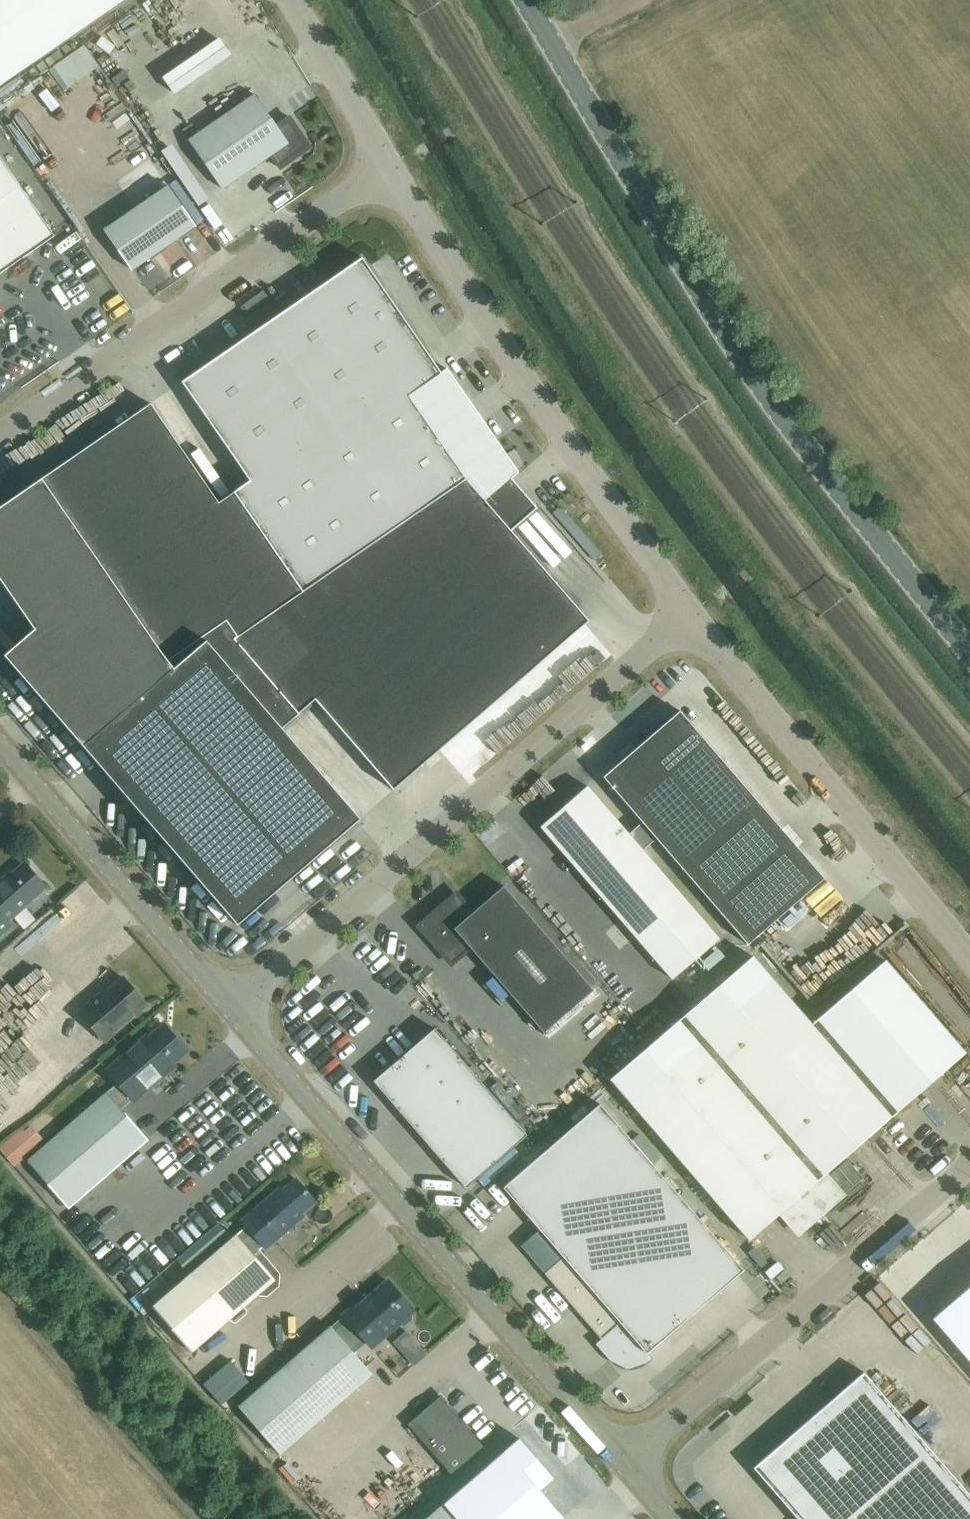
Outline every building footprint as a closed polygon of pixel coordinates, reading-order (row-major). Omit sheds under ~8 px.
[(125,0),(0,0),(0,86),(125,0)] [(60,90),(92,67),(78,47),(46,70),(60,90)] [(276,126),(254,94),(188,140),(223,189),(271,155),(280,169),(311,148),(290,117),(276,126)] [(55,237),(0,157),(0,274),(55,237)] [(132,271),(196,226),(168,186),(104,230),(132,271)] [(0,507),(0,576),(38,628),(4,655),(238,925),(361,819),(282,728),(315,699),(394,790),(588,622),(510,532),(536,509),(511,480),(517,475),(446,371),(442,373),(362,258),(182,382),(250,481),(219,502),(151,403),(0,507)] [(11,359),(0,365),(11,383),(21,377),(11,359)] [(825,878),(679,710),(602,777),(642,823),(629,834),(642,850),(656,838),(748,944),(825,878)] [(60,731),(44,747),(55,758),(71,743),(60,731)] [(629,834),(587,785),(568,802),(567,801),(538,826),(568,861),(569,860),(672,979),(719,939),(642,850),(629,834)] [(356,856),(374,843),(369,836),(351,848),(356,856)] [(25,863),(5,880),(4,879),(0,882),(0,935),(11,926),(7,921),(46,887),(25,863)] [(594,991),(505,887),(473,914),(457,896),(421,927),(452,964),(471,948),(545,1034),(594,991)] [(38,933),(46,919),(37,914),(29,928),(38,933)] [(811,1024),(752,956),(610,1079),(749,1239),(778,1214),(797,1236),(845,1196),(825,1173),(966,1052),(885,960),(811,1024)] [(98,995),(79,1011),(105,1041),(133,1017),(137,1017),(143,1012),(143,1008),(147,1005),(124,977),(106,992),(100,998),(98,995)] [(187,1051),(165,1025),(149,1038),(147,1036),(108,1071),(118,1083),(28,1160),(68,1207),(147,1139),(121,1109),(132,1099),(134,1101),(167,1073),(165,1070),(187,1051)] [(374,1081),(466,1187),(526,1134),(433,1029),(374,1081)] [(3,1114),(14,1105),(5,1094),(1,1097),(0,1095),(0,1110),(3,1114)] [(630,1362),(633,1362),(636,1361),(639,1360),(642,1358),(744,1270),(600,1104),(504,1187),(564,1257),(545,1273),(616,1356),(618,1358),(621,1360),(624,1361),(627,1362),(630,1362)] [(931,1154),(944,1144),(927,1121),(914,1131),(931,1154)] [(5,1167),(39,1143),(24,1122),(0,1139),(0,1160),(5,1167)] [(260,1251),(264,1247),(266,1248),(295,1224),(293,1221),(316,1201),(296,1178),(282,1190),(280,1188),(242,1221),(246,1226),(152,1307),(192,1352),(257,1296),(266,1296),(279,1286),(280,1273),(260,1251)] [(962,1202),(967,1208),(956,1217),(969,1234),(969,1196),(962,1202)] [(192,1247),(198,1253),(212,1241),(206,1234),(192,1247)] [(167,1237),(149,1246),(158,1264),(176,1255),(167,1237)] [(903,1268),(922,1254),(915,1245),(897,1259),(903,1268)] [(916,1310),(962,1266),(945,1248),(899,1292),(916,1310)] [(413,1310),(388,1281),(368,1298),(366,1296),(331,1326),(238,1406),(280,1454),(372,1374),(350,1348),(363,1337),(371,1346),(384,1335),(382,1333),(389,1327),(391,1329),(399,1323),(400,1325),(405,1325),(411,1319),(411,1315),(410,1313),(413,1310)] [(932,1318),(969,1361),(969,1285),(932,1318)] [(864,1372),(753,1468),(797,1518),(969,1518),(969,1495),(864,1372)] [(439,1397),(406,1425),(450,1477),(483,1449),(439,1397)] [(426,1518),(560,1518),(563,1517),(539,1489),(552,1477),(519,1438),(426,1518)]
